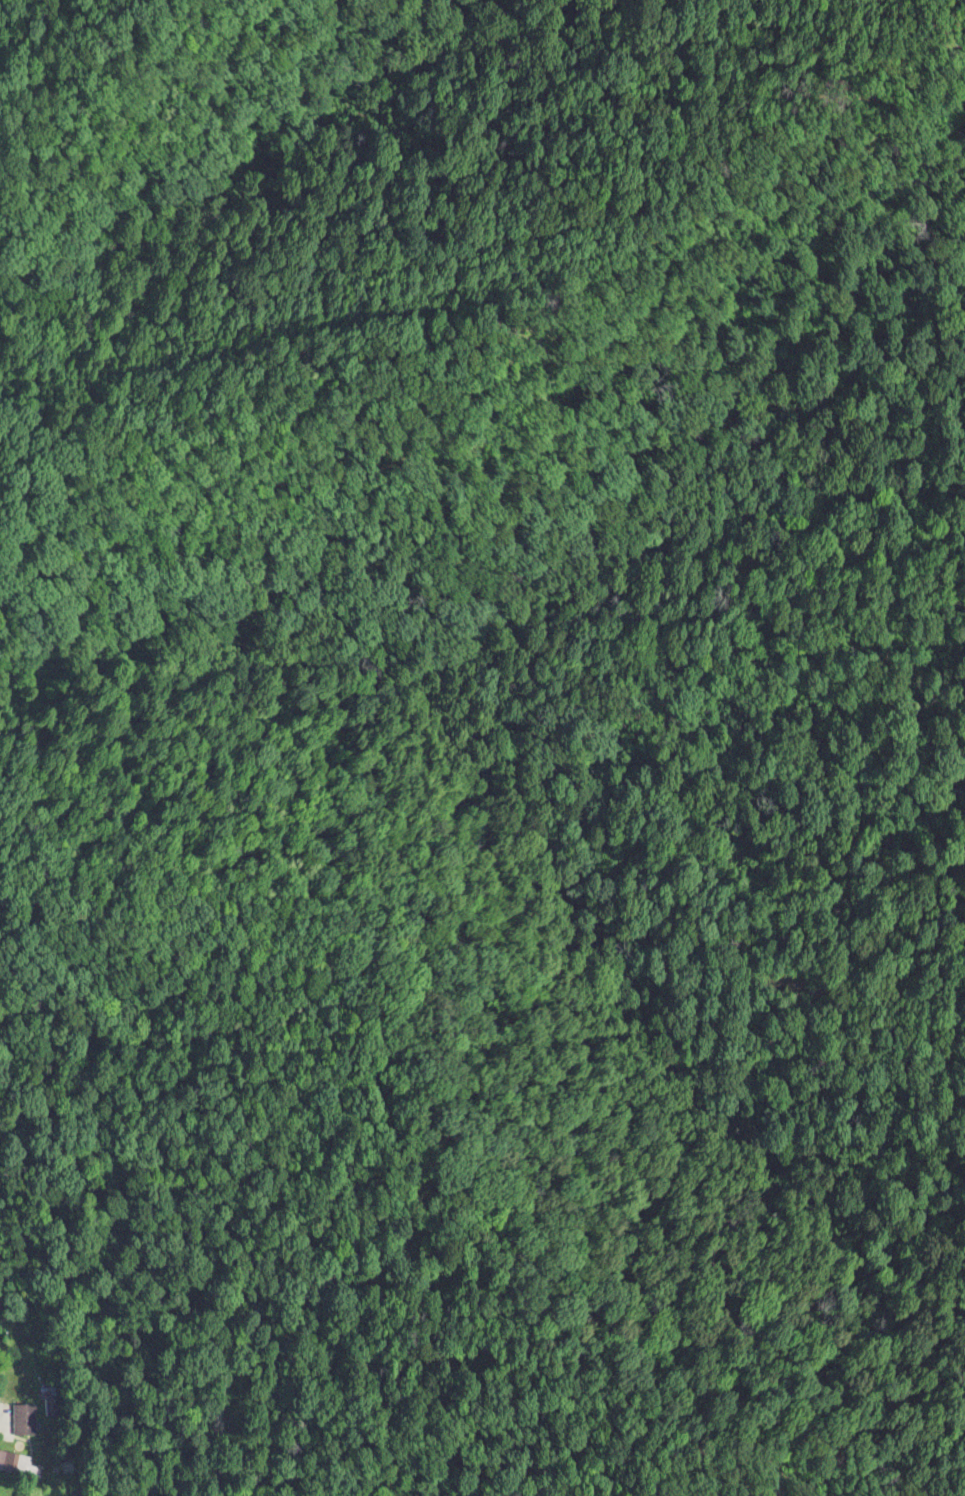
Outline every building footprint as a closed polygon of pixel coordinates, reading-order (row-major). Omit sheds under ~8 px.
[(12,1436),(29,1436),(29,1405),(12,1405),(12,1436)]
